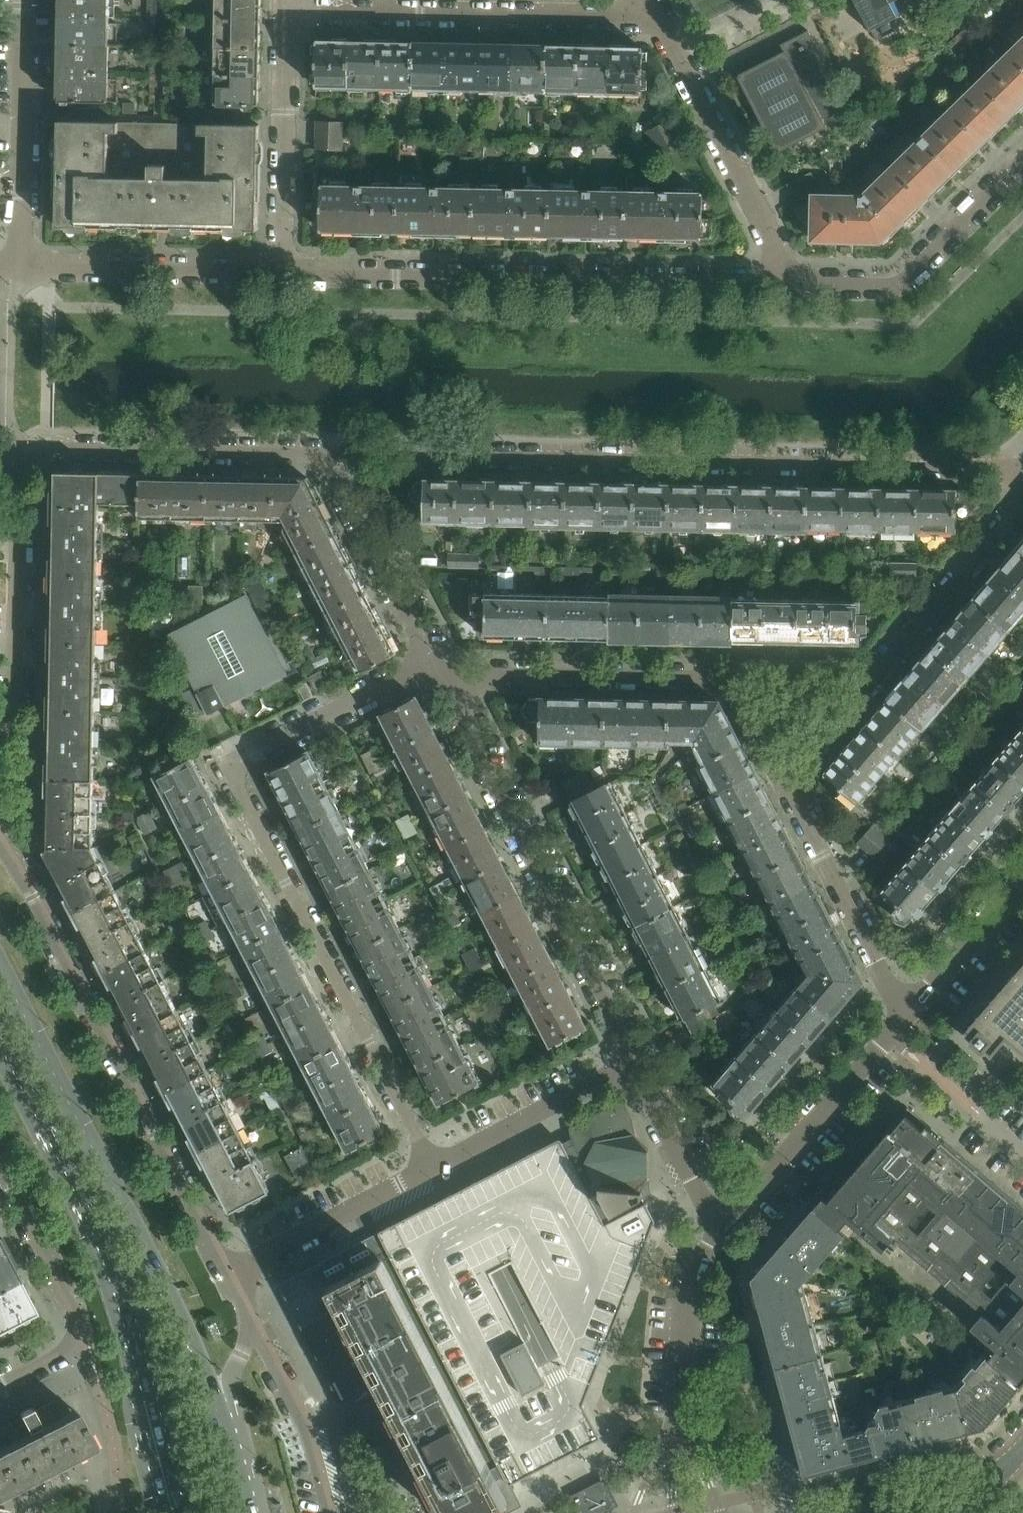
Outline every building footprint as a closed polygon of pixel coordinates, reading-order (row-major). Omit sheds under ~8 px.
[(62,17),(110,18),(110,0),(62,0),(62,17)] [(218,6),(214,6),(214,19),(262,20),(262,0),(218,0),(218,6)] [(870,31),(872,31),(877,41),(896,31),(891,21),(898,17),(891,3),(897,0),(854,0),(870,31)] [(110,18),(62,17),(61,44),(109,45),(110,18)] [(262,20),(214,19),(213,33),(217,33),(217,47),(261,48),(262,20)] [(739,75),(740,76),(741,76),(779,150),(779,151),(779,152),(824,129),(827,136),(856,121),(855,120),(854,121),(840,95),(846,92),(845,91),(840,94),(808,32),(809,31),(809,30),(780,45),(784,52),(739,75)] [(1010,54),(1022,67),(1022,41),(1010,54)] [(349,42),(317,42),(317,83),(317,86),(348,87),(349,42)] [(382,43),(349,42),(348,87),(381,87),(382,43)] [(414,44),(382,43),(381,87),(413,88),(414,44)] [(109,45),(61,44),(61,73),(109,74),(109,45)] [(446,45),(414,44),(413,88),(445,89),(446,45)] [(478,45),(446,45),(445,89),(477,89),(478,45)] [(511,46),(478,45),(477,89),(510,90),(511,46)] [(544,47),(511,46),(510,90),(543,91),(544,47)] [(261,48),(217,47),(217,62),(213,62),(212,75),(260,76),(261,48)] [(579,47),(544,47),(543,91),(578,92),(579,47)] [(612,48),(579,47),(578,92),(611,92),(612,48)] [(644,49),(612,48),(611,92),(643,93),(644,49)] [(1010,54),(981,82),(1012,113),(1022,102),(1022,67),(1010,54)] [(109,74),(61,73),(60,101),(108,102),(109,74)] [(260,76),(212,75),(212,104),(260,105),(260,76)] [(1012,113),(981,82),(952,111),(982,142),(1012,113)] [(982,142),(952,111),(922,140),(953,171),(982,142)] [(672,119),(649,131),(655,143),(678,131),(672,119)] [(258,230),(259,163),(258,163),(258,142),(260,142),(260,125),(59,121),(59,138),(60,138),(60,158),(58,158),(57,227),(68,227),(68,226),(89,226),(89,227),(121,228),(121,227),(141,227),(141,228),(174,229),(174,228),(194,228),(194,229),(226,230),(226,229),(247,229),(247,230),(258,230)] [(318,122),(317,123),(317,136),(343,137),(344,123),(318,122)] [(869,127),(862,134),(868,140),(875,133),(869,127)] [(678,131),(655,143),(661,155),(684,143),(678,131)] [(343,137),(317,136),(317,149),(343,150),(343,137)] [(953,171),(922,140),(893,169),(923,200),(953,171)] [(923,200),(893,169),(865,197),(895,228),(923,200)] [(841,211),(842,196),(814,196),(814,186),(818,186),(811,174),(789,185),(796,199),(815,199),(813,240),(847,241),(847,211),(841,211)] [(668,179),(668,193),(678,193),(679,193),(679,185),(679,179),(668,179)] [(361,187),(334,186),(322,186),(321,230),(360,231),(361,187)] [(399,187),(374,187),(361,187),(360,231),(398,231),(399,187)] [(437,188),(408,188),(399,187),(398,231),(436,232),(437,188)] [(475,189),(451,188),(437,188),(436,232),(474,233),(475,189)] [(513,190),(485,189),(475,189),(474,233),(512,234),(513,190)] [(551,190),(527,190),(513,190),(512,234),(550,234),(551,190)] [(589,191),(561,191),(551,190),(550,234),(588,235),(589,191)] [(626,192),(602,191),(589,191),(588,235),(625,236),(626,192)] [(665,193),(636,192),(626,192),(625,236),(664,237),(665,193)] [(704,193),(678,193),(665,193),(664,237),(713,238),(713,219),(703,218),(704,193)] [(865,197),(855,196),(842,196),(841,211),(847,211),(847,241),(881,241),(895,228),(865,197)] [(100,508),(100,503),(101,473),(56,472),(56,491),(53,491),(52,507),(100,508)] [(143,474),(101,473),(100,503),(142,504),(143,474)] [(177,475),(157,475),(143,474),(142,504),(142,519),(175,519),(177,475)] [(209,476),(192,475),(177,475),(175,519),(208,520),(209,476)] [(244,476),(225,476),(209,476),(208,520),(242,520),(244,476)] [(276,477),(259,477),(244,476),(242,520),(275,521),(276,477)] [(321,503),(308,478),(276,477),(275,521),(286,521),(321,503)] [(444,480),(418,480),(418,484),(416,484),(411,492),(415,500),(418,500),(418,504),(420,504),(419,521),(459,522),(460,481),(455,481),(456,478),(444,478),(444,480)] [(481,478),(481,481),(460,481),(459,522),(496,523),(497,481),(492,481),(492,479),(481,478)] [(518,482),(497,481),(496,523),(532,524),(533,482),(529,482),(529,479),(518,479),(518,482)] [(553,483),(533,482),(532,524),(532,526),(566,526),(568,483),(564,483),(564,480),(553,480),(553,483)] [(587,483),(568,483),(566,526),(601,527),(602,483),(599,483),(599,481),(587,481),(587,483)] [(622,481),(622,483),(622,484),(602,483),(601,527),(635,528),(636,484),(633,484),(633,482),(622,481)] [(656,485),(636,484),(635,528),(668,529),(669,485),(668,485),(668,482),(656,482),(656,485)] [(691,483),(691,485),(669,485),(668,529),(703,529),(704,486),(702,486),(702,483),(691,483)] [(725,486),(704,486),(703,529),(737,530),(739,486),(736,486),(737,484),(725,483),(725,486)] [(760,487),(739,486),(737,530),(772,531),(773,487),(771,487),(771,484),(760,484),(760,487)] [(794,485),(794,487),(773,487),(772,531),(805,531),(806,528),(806,488),(805,488),(805,485),(794,485)] [(830,488),(806,488),(806,528),(842,529),(842,488),(841,488),(842,486),(830,486),(830,488)] [(867,489),(842,488),(842,529),(879,529),(880,489),(878,489),(878,487),(867,486),(867,489)] [(904,490),(880,489),(879,529),(916,530),(917,490),(915,490),(915,487),(904,487),(904,490)] [(941,490),(917,490),(916,530),(955,530),(956,519),(966,519),(966,516),(969,516),(978,505),(969,494),(966,494),(966,491),(952,490),(952,488),(941,488),(941,490)] [(337,534),(329,518),(321,503),(286,521),(286,530),(297,553),(337,534)] [(100,542),(100,508),(52,507),(52,523),(55,523),(55,541),(100,542)] [(352,563),(337,534),(297,553),(313,583),(352,563)] [(99,576),(99,546),(100,542),(55,541),(55,559),(51,559),(51,575),(99,576)] [(479,568),(479,554),(457,554),(457,542),(450,542),(450,554),(450,567),(479,568)] [(610,546),(601,546),(600,564),(610,564),(610,546)] [(1015,549),(1001,565),(1003,567),(996,575),(1022,599),(1022,555),(1015,549)] [(779,555),(777,555),(771,555),(771,566),(779,567),(779,555)] [(367,592),(352,563),(313,583),(327,612),(367,592)] [(892,576),(917,577),(917,563),(892,563),(892,576)] [(581,567),(576,567),(567,567),(567,571),(565,571),(565,577),(581,577),(581,567)] [(98,610),(99,592),(99,576),(51,575),(51,591),(54,591),(54,609),(98,610)] [(996,575),(990,582),(988,580),(973,598),(975,600),(1008,628),(1022,611),(1022,599),(996,575)] [(237,594),(230,580),(216,587),(222,601),(237,594)] [(189,587),(189,609),(203,610),(203,588),(189,587)] [(382,622),(367,592),(327,612),(343,642),(382,622)] [(486,595),(475,595),(474,611),(484,611),(484,618),(486,618),(486,637),(518,638),(519,594),(486,593),(486,595)] [(549,595),(519,594),(518,638),(548,638),(549,595)] [(287,673),(259,619),(247,595),(169,635),(196,688),(208,712),(209,714),(287,673)] [(580,595),(549,595),(548,638),(579,639),(580,595)] [(611,596),(580,595),(579,639),(611,640),(611,596)] [(642,596),(611,596),(611,640),(642,640),(642,596)] [(673,597),(642,596),(642,640),(672,641),(673,597)] [(703,598),(673,597),(672,641),(702,642),(703,598)] [(734,598),(703,598),(702,642),(734,642),(734,598)] [(766,599),(734,598),(734,642),(765,643),(766,599)] [(1008,628),(975,600),(973,598),(958,615),(960,617),(954,624),(987,653),(1008,628)] [(798,600),(766,599),(765,643),(798,643),(798,600)] [(830,600),(798,600),(798,643),(829,644),(830,600)] [(858,601),(841,600),(830,600),(829,644),(857,645),(857,631),(867,631),(867,615),(857,614),(858,601)] [(270,604),(260,610),(264,618),(274,613),(270,604)] [(98,644),(98,614),(98,610),(54,609),(54,627),(50,627),(50,643),(98,644)] [(173,611),(162,611),(162,623),(172,623),(173,611)] [(382,622),(343,642),(358,673),(398,653),(382,622)] [(987,653),(954,624),(947,632),(945,630),(931,647),(933,648),(966,677),(987,653)] [(97,677),(97,660),(98,644),(50,643),(50,659),(53,659),(53,676),(97,677)] [(966,677),(933,648),(931,647),(915,665),(917,667),(911,674),(944,703),(966,677)] [(1010,662),(1004,668),(1015,677),(1021,671),(1010,662)] [(1015,677),(1004,668),(998,674),(1010,684),(1015,677)] [(316,690),(328,684),(320,671),(309,678),(316,690)] [(944,703),(911,674),(904,682),(902,680),(887,697),(889,699),(922,727),(944,703)] [(96,712),(97,695),(97,677),(53,676),(52,695),(49,695),(49,711),(96,712)] [(314,696),(307,683),(299,687),(305,700),(314,696)] [(208,712),(196,688),(184,694),(196,718),(208,712)] [(417,697),(411,699),(410,697),(405,700),(406,702),(393,709),(392,707),(386,710),(387,712),(382,715),(416,781),(451,763),(417,697)] [(573,699),(529,698),(523,709),(529,721),(533,721),(533,730),(540,731),(540,742),(572,743),(573,699)] [(605,700),(573,699),(572,743),(604,743),(605,700)] [(874,784),(913,738),(922,727),(889,699),(841,755),(874,784)] [(637,700),(605,700),(604,743),(636,744),(637,700)] [(670,701),(637,700),(636,744),(669,745),(669,740),(670,701)] [(708,702),(670,701),(669,740),(692,740),(692,728),(702,728),(702,717),(708,717),(708,702)] [(741,744),(719,702),(708,702),(708,717),(702,717),(702,728),(692,728),(692,740),(695,741),(705,761),(741,744)] [(96,746),(96,727),(96,712),(49,711),(48,727),(52,727),(51,745),(96,746)] [(182,714),(167,713),(167,724),(183,725),(183,726),(194,726),(194,719),(182,716),(182,714)] [(977,721),(971,716),(966,722),(972,727),(977,721)] [(967,732),(972,727),(966,722),(956,733),(962,739),(967,732)] [(1019,732),(997,757),(1022,780),(1022,735),(1019,732)] [(755,771),(741,744),(705,761),(701,763),(716,791),(755,771)] [(95,780),(95,763),(96,746),(51,745),(51,763),(48,763),(47,779),(95,780)] [(372,751),(362,756),(364,761),(374,756),(372,751)] [(951,751),(946,757),(956,765),(961,759),(951,751)] [(310,752),(270,772),(285,801),(325,781),(310,752)] [(874,784),(841,755),(824,774),(842,790),(837,796),(852,809),(874,784)] [(374,756),(364,761),(366,765),(376,760),(374,756)] [(956,765),(946,757),(941,762),(941,763),(939,766),(948,774),(956,765)] [(997,757),(976,782),(1009,811),(1022,795),(1022,780),(997,757)] [(207,788),(192,758),(156,777),(171,806),(207,788)] [(376,760),(366,765),(369,770),(379,765),(376,760)] [(485,829),(458,778),(451,763),(416,781),(450,847),(485,829)] [(379,765),(369,770),(371,775),(381,770),(379,765)] [(769,799),(755,771),(716,791),(730,819),(769,799)] [(94,813),(95,780),(47,779),(47,795),(50,795),(50,812),(94,813)] [(325,781),(285,801),(300,830),(339,810),(325,781)] [(590,781),(569,791),(574,801),(571,802),(573,805),(571,807),(576,817),(579,817),(587,833),(627,812),(611,781),(594,790),(590,781)] [(1009,811),(976,782),(954,808),(987,836),(1009,811)] [(663,794),(657,783),(652,784),(659,796),(663,794)] [(221,816),(215,803),(207,788),(171,806),(186,834),(221,816)] [(783,826),(769,799),(730,819),(744,846),(783,826)] [(987,836),(954,808),(931,834),(964,863),(987,836)] [(670,809),(666,811),(670,819),(674,817),(670,809)] [(339,810),(300,830),(315,860),(355,840),(339,810)] [(93,848),(94,828),(94,813),(50,812),(49,848),(93,848)] [(150,812),(145,814),(147,817),(149,822),(154,819),(150,812)] [(643,844),(637,832),(627,812),(587,833),(596,850),(594,853),(599,862),(602,862),(604,865),(643,844)] [(221,816),(186,834),(201,863),(236,845),(221,816)] [(405,816),(395,821),(398,826),(407,821),(405,816)] [(147,817),(140,820),(140,822),(141,825),(149,822),(147,817)] [(149,822),(151,825),(154,831),(158,828),(154,819),(149,822)] [(407,821),(398,826),(400,831),(410,826),(407,821)] [(151,825),(143,829),(146,834),(154,831),(151,825)] [(410,826),(400,831),(403,836),(412,831),(410,826)] [(783,826),(744,846),(758,874),(761,872),(797,853),(783,826)] [(874,826),(859,842),(866,849),(881,832),(874,826)] [(698,827),(687,832),(691,840),(701,834),(698,827)] [(518,893),(492,844),(485,829),(450,847),(483,911),(518,893)] [(412,831),(403,836),(405,840),(415,835),(412,831)] [(678,833),(682,842),(687,839),(682,831),(678,833)] [(884,844),(886,843),(889,839),(881,832),(866,849),(874,856),(876,854),(884,861),(892,851),(884,844)] [(145,848),(137,833),(128,837),(136,852),(145,848)] [(701,834),(691,840),(694,846),(705,841),(701,834)] [(964,863),(931,834),(907,861),(941,890),(964,863)] [(687,839),(682,842),(686,850),(691,847),(687,839)] [(355,840),(315,860),(331,889),(370,870),(355,840)] [(643,844),(604,865),(605,867),(603,869),(608,879),(611,879),(619,895),(659,874),(643,844)] [(236,845),(201,863),(215,891),(251,873),(236,845)] [(695,855),(691,847),(686,850),(690,857),(695,855)] [(100,861),(95,850),(93,848),(49,848),(49,849),(45,851),(61,881),(100,861)] [(797,853),(761,872),(758,874),(772,901),(811,880),(797,853)] [(695,855),(690,857),(694,865),(699,862),(695,855)] [(712,863),(708,855),(701,858),(706,866),(712,863)] [(116,891),(106,873),(100,861),(61,881),(69,897),(66,899),(74,913),(116,891)] [(941,890),(907,861),(882,890),(899,905),(895,910),(896,911),(895,913),(898,920),(906,923),(908,921),(909,922),(914,917),(916,919),(941,890)] [(703,870),(699,862),(694,865),(698,872),(703,870)] [(173,867),(175,871),(177,875),(181,873),(177,865),(173,867)] [(385,898),(370,870),(331,889),(346,918),(385,898)] [(703,870),(698,872),(703,881),(707,878),(703,870)] [(175,871),(167,875),(169,879),(177,875),(175,871)] [(181,873),(177,875),(179,879),(181,883),(185,881),(181,873)] [(251,873),(215,891),(230,919),(265,901),(251,873)] [(659,874),(619,895),(628,912),(626,915),(631,924),(634,924),(635,926),(675,906),(659,874)] [(177,875),(169,879),(171,884),(179,879),(177,875)] [(179,879),(171,884),(173,887),(181,883),(179,879)] [(725,880),(714,885),(719,894),(729,889),(725,880)] [(811,880),(772,901),(786,930),(826,910),(811,880)] [(439,883),(429,888),(432,893),(442,888),(439,883)] [(442,888),(432,893),(434,897),(444,892),(442,888)] [(735,899),(729,889),(719,894),(724,904),(735,899)] [(452,900),(447,890),(444,892),(447,897),(449,902),(452,900)] [(131,921),(125,908),(116,891),(74,913),(81,927),(84,925),(92,941),(131,921)] [(444,892),(434,897),(437,902),(447,897),(444,892)] [(552,959),(526,909),(518,893),(483,911),(517,977),(552,959)] [(447,897),(437,902),(439,907),(449,902),(447,897)] [(385,898),(346,918),(360,948),(400,928),(385,898)] [(265,901),(230,919),(245,948),(280,930),(265,901)] [(675,906),(635,926),(636,928),(635,932),(641,943),(644,944),(651,957),(691,936),(675,906)] [(826,910),(786,930),(800,958),(841,937),(826,910)] [(174,935),(188,928),(183,920),(170,927),(174,935)] [(146,951),(137,932),(131,921),(92,941),(100,957),(97,959),(104,973),(107,971),(146,951)] [(202,924),(204,927),(206,931),(210,929),(206,922),(202,924)] [(204,927),(196,931),(198,935),(206,931),(204,927)] [(400,928),(360,948),(375,977),(415,957),(400,928)] [(214,938),(210,929),(206,931),(208,936),(210,940),(214,938)] [(280,930),(245,948),(259,977),(295,958),(280,930)] [(206,931),(198,935),(200,940),(208,936),(206,931)] [(208,936),(200,940),(202,944),(210,940),(208,936)] [(691,936),(651,957),(658,970),(657,974),(663,985),(666,986),(667,988),(707,967),(691,936)] [(863,980),(841,937),(800,958),(805,968),(810,968),(810,972),(863,980)] [(208,946),(200,950),(209,967),(217,963),(208,946)] [(473,949),(463,954),(465,958),(475,953),(473,949)] [(162,980),(155,968),(146,951),(107,971),(104,973),(112,987),(115,985),(123,1000),(162,980)] [(475,953),(465,958),(468,963),(478,958),(475,953)] [(415,957),(375,977),(391,1006),(430,986),(415,957)] [(761,957),(751,957),(758,969),(767,969),(761,957)] [(295,958),(259,977),(274,1005),(309,986),(295,958)] [(478,958),(468,963),(470,967),(480,962),(478,958)] [(587,1027),(552,959),(517,977),(552,1045),(587,1027)] [(480,962),(470,967),(473,972),(483,967),(480,962)] [(966,1032),(973,1038),(971,1040),(983,1051),(985,1048),(992,1054),(1006,1037),(1022,1052),(1022,966),(966,1032)] [(722,998),(716,985),(707,967),(667,988),(683,1019),(685,1018),(685,1017),(706,1006),(722,998)] [(863,980),(810,972),(809,976),(808,976),(799,987),(832,1016),(863,980)] [(177,1010),(167,991),(162,980),(123,1000),(131,1017),(128,1018),(135,1031),(177,1010)] [(232,981),(224,985),(226,989),(234,985),(232,981)] [(234,985),(226,989),(228,993),(236,989),(234,985)] [(309,986),(274,1005),(288,1033),(324,1015),(309,986)] [(430,986),(391,1006),(406,1036),(445,1016),(430,986)] [(832,1016),(799,987),(778,1010),(812,1039),(832,1016)] [(236,989),(228,993),(230,997),(238,993),(236,989)] [(690,1027),(711,1016),(728,1008),(722,998),(706,1006),(685,1017),(685,1018),(690,1027)] [(193,1040),(186,1028),(177,1010),(135,1031),(143,1047),(146,1045),(154,1061),(193,1040)] [(812,1039),(778,1010),(758,1034),(791,1063),(812,1039)] [(324,1015),(288,1033),(303,1061),(339,1043),(324,1015)] [(507,1015),(497,1020),(500,1025),(510,1020),(507,1015)] [(445,1016),(406,1036),(420,1064),(460,1044),(445,1016)] [(718,1029),(711,1016),(690,1027),(697,1040),(718,1029)] [(510,1020),(500,1025),(502,1029),(512,1024),(510,1020)] [(512,1024),(502,1029),(504,1033),(514,1028),(512,1024)] [(514,1028),(504,1033),(507,1038),(516,1033),(514,1028)] [(791,1063),(758,1034),(738,1058),(771,1086),(791,1063)] [(208,1070),(198,1050),(193,1040),(154,1061),(162,1077),(159,1078),(166,1091),(208,1070)] [(263,1041),(255,1045),(257,1049),(265,1045),(263,1041)] [(273,1052),(269,1043),(265,1045),(267,1049),(270,1054),(273,1052)] [(339,1043),(303,1061),(318,1090),(354,1072),(339,1043)] [(460,1044),(420,1064),(440,1103),(479,1083),(460,1044)] [(267,1049),(259,1053),(261,1058),(270,1054),(267,1049)] [(738,1058),(727,1070),(712,1087),(732,1104),(729,1108),(731,1114),(736,1118),(743,1120),(771,1086),(738,1058)] [(223,1100),(217,1087),(208,1070),(166,1091),(174,1106),(177,1105),(184,1120),(223,1100)] [(354,1072),(318,1090),(333,1119),(369,1101),(354,1072)] [(271,1111),(281,1106),(267,1080),(256,1086),(262,1099),(265,1098),(271,1111)] [(290,1095),(282,1099),(284,1103),(292,1099),(290,1095)] [(292,1099),(284,1103),(286,1107),(294,1103),(292,1099)] [(238,1128),(229,1110),(223,1100),(184,1120),(193,1136),(190,1138),(196,1150),(238,1128)] [(303,1109),(298,1101),(294,1103),(297,1106),(299,1111),(303,1109)] [(369,1101),(333,1119),(349,1150),(384,1132),(369,1101)] [(294,1103),(286,1107),(289,1111),(297,1106),(294,1103)] [(650,1175),(650,1150),(636,1136),(631,1114),(626,1103),(613,1106),(571,1128),(572,1136),(573,1138),(579,1150),(578,1151),(611,1215),(641,1199),(650,1195),(647,1178),(650,1175)] [(297,1106),(289,1111),(291,1115),(299,1111),(297,1106)] [(929,1126),(925,1123),(923,1122),(922,1122),(921,1123),(920,1123),(916,1128),(907,1120),(912,1114),(912,1113),(912,1112),(911,1112),(911,1111),(910,1111),(909,1111),(908,1112),(903,1118),(906,1120),(901,1126),(898,1124),(896,1123),(896,1124),(837,1191),(832,1187),(816,1206),(840,1227),(846,1220),(881,1250),(885,1246),(891,1251),(898,1243),(919,1261),(928,1268),(981,1315),(972,1327),(997,1349),(989,1359),(1020,1386),(1022,1383),(1022,1208),(929,1126)] [(253,1158),(247,1145),(238,1128),(196,1150),(204,1166),(207,1165),(214,1178),(253,1158)] [(317,1137),(313,1129),(309,1131),(311,1135),(313,1140),(317,1137)] [(311,1135),(303,1139),(306,1144),(313,1140),(311,1135)] [(386,1229),(381,1232),(511,1483),(516,1480),(517,1482),(521,1480),(520,1479),(541,1468),(541,1469),(545,1467),(544,1466),(564,1456),(564,1457),(568,1455),(568,1454),(597,1439),(600,1437),(584,1407),(585,1407),(584,1405),(585,1403),(584,1402),(595,1373),(596,1374),(598,1370),(597,1369),(608,1340),(609,1340),(611,1336),(610,1336),(621,1307),(622,1307),(624,1303),(623,1303),(634,1274),(635,1274),(637,1270),(635,1270),(654,1221),(647,1206),(649,1206),(648,1204),(647,1203),(646,1203),(645,1203),(645,1204),(642,1199),(641,1199),(641,1200),(611,1215),(578,1151),(579,1150),(573,1138),(564,1143),(563,1142),(561,1143),(556,1145),(558,1148),(540,1157),(540,1156),(533,1154),(532,1153),(528,1155),(529,1156),(505,1168),(504,1167),(501,1169),(501,1170),(477,1183),(476,1182),(473,1184),(482,1201),(460,1212),(452,1195),(448,1196),(449,1197),(424,1210),(423,1209),(420,1211),(420,1212),(390,1228),(389,1227),(386,1228),(386,1229)] [(303,1146),(288,1154),(298,1173),(313,1165),(303,1146)] [(270,1191),(259,1170),(253,1158),(214,1178),(231,1211),(238,1207),(242,1209),(247,1206),(248,1202),(253,1199),(257,1201),(262,1198),(263,1194),(270,1191)] [(320,1184),(315,1173),(304,1179),(310,1189),(320,1184)] [(816,1206),(803,1221),(794,1231),(822,1256),(845,1231),(840,1227),(816,1206)] [(794,1231),(784,1243),(773,1255),(802,1280),(822,1256),(794,1231)] [(278,1285),(301,1330),(302,1329),(302,1328),(307,1325),(336,1381),(334,1382),(343,1399),(345,1398),(344,1394),(376,1378),(391,1408),(406,1437),(422,1469),(429,1465),(444,1493),(443,1494),(453,1512),(483,1512),(517,1495),(511,1483),(381,1232),(380,1233),(379,1233),(366,1240),(348,1249),(278,1285)] [(0,1253),(0,1290),(19,1280),(4,1250),(0,1253)] [(773,1255),(759,1272),(753,1279),(759,1303),(805,1291),(802,1280),(773,1255)] [(0,1290),(0,1330),(3,1328),(7,1330),(12,1327),(13,1323),(19,1320),(22,1322),(28,1319),(28,1315),(35,1311),(19,1280),(0,1290)] [(805,1291),(759,1303),(768,1336),(814,1324),(805,1291)] [(212,1338),(214,1337),(222,1333),(215,1320),(205,1325),(212,1338)] [(814,1324),(768,1336),(776,1366),(822,1354),(814,1324)] [(822,1354),(776,1366),(783,1393),(829,1380),(822,1354)] [(1020,1386),(989,1359),(984,1354),(966,1375),(1002,1407),(1020,1386)] [(1002,1407),(966,1375),(958,1384),(970,1431),(985,1427),(1002,1407)] [(829,1380),(783,1393),(791,1420),(836,1407),(829,1380)] [(958,1384),(931,1392),(943,1438),(970,1431),(958,1384)] [(931,1392),(903,1399),(916,1446),(943,1438),(931,1392)] [(878,1411),(880,1420),(889,1453),(916,1446),(903,1399),(881,1405),(878,1411)] [(77,1457),(96,1447),(78,1412),(76,1413),(74,1408),(57,1416),(50,1403),(34,1411),(32,1407),(19,1414),(21,1418),(0,1429),(0,1496),(77,1457)] [(836,1407),(791,1420),(798,1446),(843,1434),(836,1407)] [(867,1428),(843,1434),(851,1463),(889,1453),(880,1420),(869,1423),(867,1428)] [(843,1434),(798,1446),(805,1475),(851,1463),(843,1434)] [(364,1490),(366,1494),(369,1496),(372,1498),(376,1498),(380,1496),(383,1493),(385,1490),(385,1486),(373,1465),(370,1464),(366,1464),(362,1467),(360,1470),(360,1474),(364,1490)] [(579,1491),(571,1496),(576,1506),(579,1505),(583,1512),(601,1512),(604,1511),(606,1508),(608,1505),(608,1502),(608,1498),(607,1495),(605,1492),(599,1488),(597,1487),(580,1493),(579,1491)]
